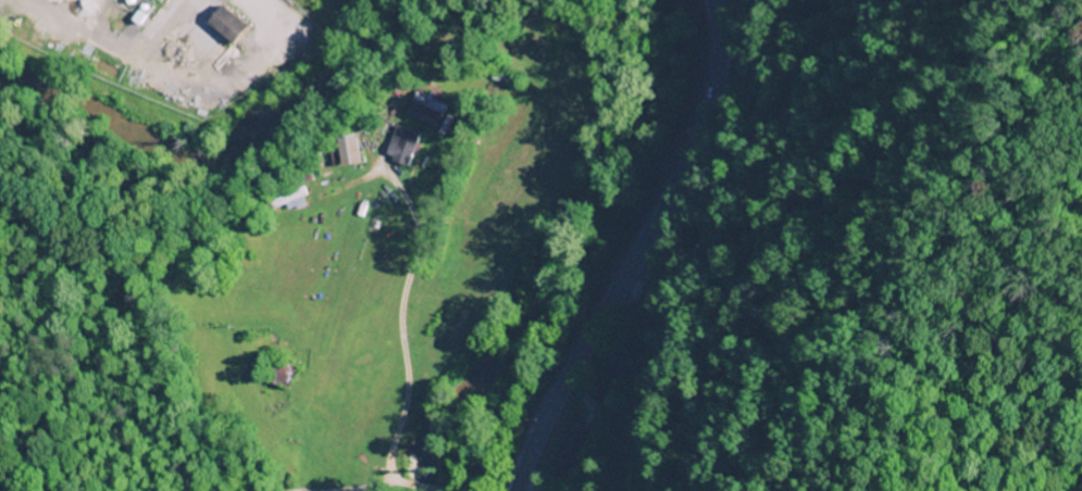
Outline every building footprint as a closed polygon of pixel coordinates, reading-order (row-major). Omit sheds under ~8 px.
[(255,28),(229,4),(214,21),(240,45),(255,28)] [(409,116),(442,127),(453,97),(420,86),(409,116)] [(424,132),(400,125),(389,157),(414,165),(424,132)] [(347,165),(365,165),(365,133),(347,134),(347,165)] [(284,215),(311,205),(304,187),(277,198),(284,215)]
